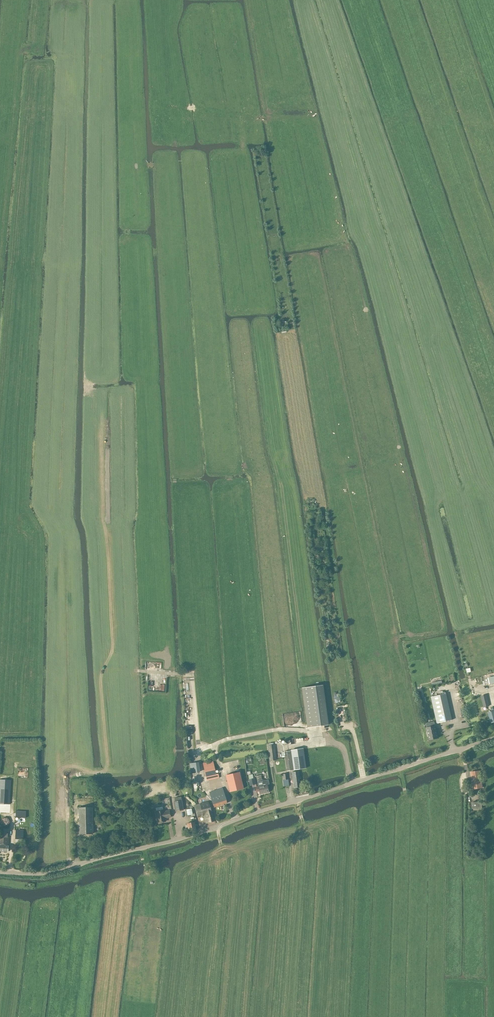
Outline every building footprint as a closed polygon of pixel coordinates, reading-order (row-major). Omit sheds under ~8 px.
[(302,688),(307,727),(329,724),(323,685),(302,688)] [(437,723),(450,720),(444,694),(432,697),(437,723)] [(428,731),(427,732),(428,736),(429,736),(430,740),(438,738),(435,726),(435,724),(432,724),(432,726),(427,727),(428,731)] [(287,771),(306,768),(303,748),(291,750),(284,751),(287,771)] [(203,763),(206,776),(216,774),(213,761),(203,763)] [(294,787),(301,786),(299,771),(292,772),(294,787)] [(471,772),(473,789),(482,787),(480,771),(471,772)] [(226,775),(230,792),(243,788),(239,772),(226,775)] [(11,780),(0,779),(0,803),(9,804),(11,780)] [(258,786),(255,787),(256,791),(259,791),(260,794),(268,793),(267,785),(269,784),(268,780),(262,781),(257,782),(258,786)] [(214,807),(227,803),(222,788),(209,792),(214,807)] [(174,801),(175,811),(183,810),(182,800),(174,801)] [(208,802),(198,804),(199,808),(200,807),(201,809),(204,809),(204,811),(204,813),(204,814),(205,817),(206,816),(207,818),(213,817),(209,803),(208,802)] [(198,804),(194,805),(198,817),(203,816),(205,823),(214,821),(213,817),(207,818),(206,816),(205,817),(204,814),(204,813),(204,811),(204,809),(201,809),(200,807),(199,808),(198,804)] [(79,834),(93,833),(92,807),(79,807),(79,828),(78,830),(78,831),(79,833),(79,834)] [(165,818),(170,817),(169,810),(164,811),(163,809),(155,811),(157,822),(165,821),(165,818)] [(189,831),(196,830),(194,822),(187,823),(189,831)] [(9,829),(0,829),(0,851),(4,851),(4,852),(6,852),(6,851),(8,851),(9,829)] [(23,839),(24,830),(16,830),(15,839),(23,839)]
